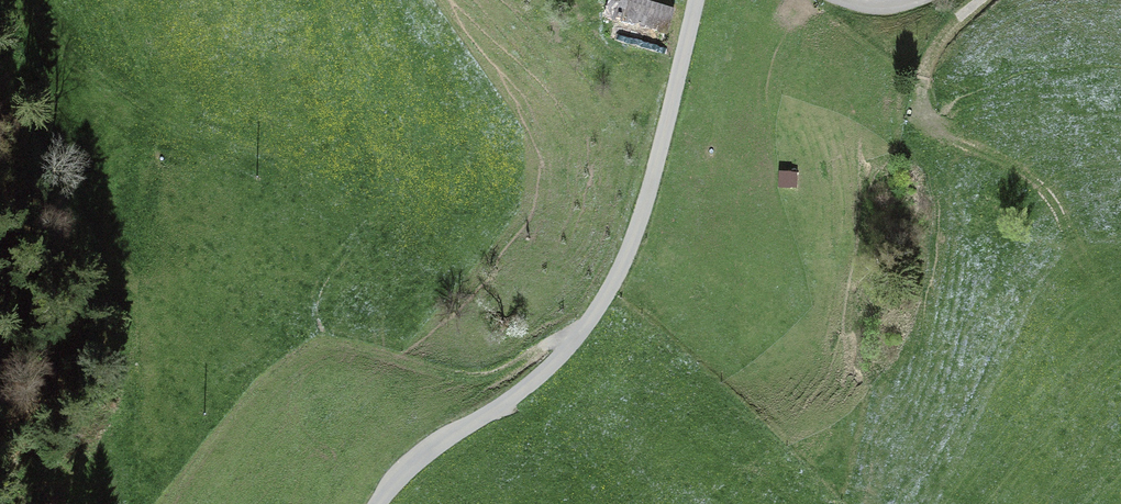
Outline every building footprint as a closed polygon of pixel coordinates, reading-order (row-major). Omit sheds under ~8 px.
[(666,34),(672,12),(631,0),(612,0),(607,16),(666,34)]
